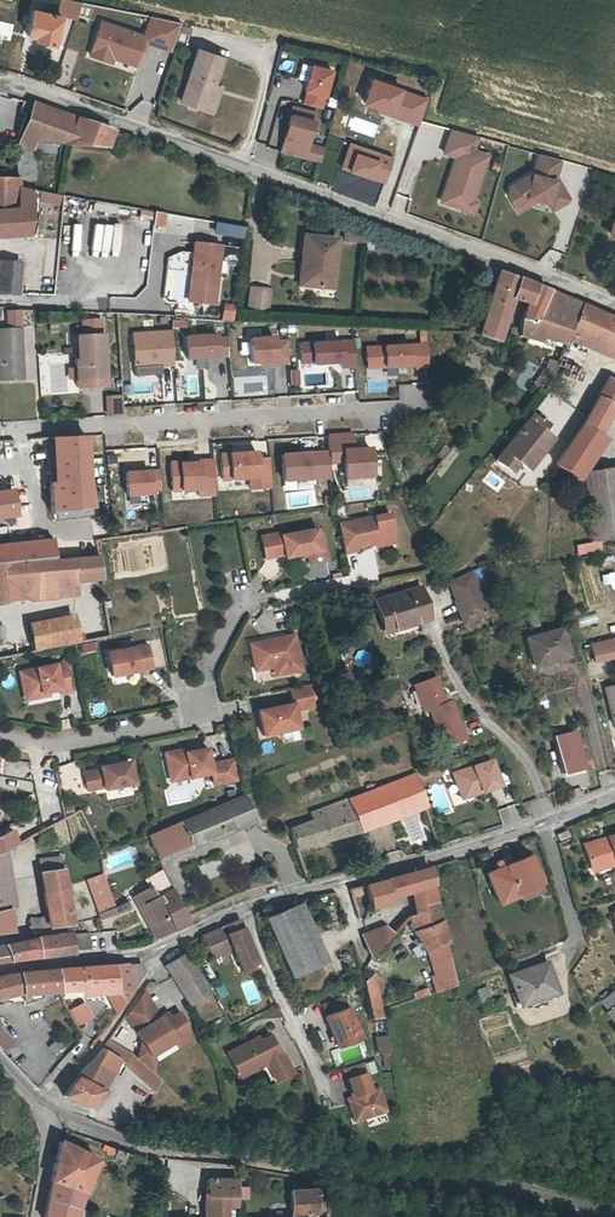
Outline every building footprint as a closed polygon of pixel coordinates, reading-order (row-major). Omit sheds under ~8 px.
[(32,38),(31,41),(50,47),(57,19),(31,13),(24,36),(32,38)] [(145,31),(99,19),(89,56),(139,69),(145,42),(174,50),(181,22),(149,14),(145,31)] [(211,93),(212,88),(221,60),(195,52),(186,79),(188,80),(187,85),(185,84),(184,86),(211,93)] [(302,102),(325,107),(334,67),(302,60),(298,78),(307,80),(302,102)] [(289,83),(284,100),(293,103),(298,86),(289,83)] [(178,104),(204,113),(211,93),(184,86),(178,104)] [(218,95),(211,93),(204,113),(211,115),(218,95)] [(4,105),(29,111),(31,102),(7,96),(4,105)] [(31,102),(29,111),(23,134),(19,149),(35,150),(37,141),(63,143),(108,148),(111,139),(114,131),(40,105),(31,102)] [(293,108),(281,147),(303,154),(315,115),(293,108)] [(344,110),(340,123),(349,126),(352,112),(344,110)] [(8,130),(2,128),(0,134),(0,148),(4,148),(8,130)] [(478,137),(447,128),(438,154),(451,158),(436,203),(474,215),(479,200),(474,199),(488,155),(474,150),(478,137)] [(4,148),(19,149),(23,134),(8,130),(4,148)] [(133,138),(114,131),(111,139),(130,145),(133,138)] [(340,133),(334,155),(344,157),(349,136),(340,133)] [(562,161),(536,154),(530,171),(508,185),(504,196),(517,213),(536,201),(547,203),(553,213),(572,198),(558,177),(562,161)] [(15,208),(16,186),(17,159),(1,159),(4,174),(0,174),(0,209),(15,208)] [(16,186),(15,208),(0,209),(0,237),(24,235),(29,188),(16,186)] [(60,206),(62,195),(41,190),(38,201),(60,206)] [(166,212),(155,210),(154,223),(164,225),(166,212)] [(130,223),(113,222),(112,251),(129,251),(130,223)] [(338,237),(299,233),(294,286),(333,290),(338,237)] [(199,265),(196,287),(218,289),(223,245),(196,242),(193,264),(199,265)] [(0,261),(0,293),(18,294),(18,291),(21,262),(0,261)] [(513,297),(526,302),(528,302),(534,287),(498,272),(477,334),(498,341),(513,297)] [(196,287),(191,286),(189,299),(216,303),(218,289),(196,287)] [(528,302),(526,302),(526,317),(539,325),(549,292),(534,287),(528,302)] [(269,290),(250,288),(248,309),(267,311),(269,290)] [(580,305),(549,292),(539,325),(526,317),(524,315),(518,337),(529,340),(563,349),(580,305)] [(223,302),(221,320),(233,321),(235,304),(223,302)] [(614,353),(614,319),(582,306),(572,335),(614,353)] [(6,326),(23,326),(23,310),(6,309),(6,326)] [(76,388),(109,387),(106,333),(103,333),(102,320),(81,321),(82,334),(77,335),(78,359),(75,359),(76,388)] [(2,329),(2,340),(0,341),(0,380),(22,378),(19,328),(2,329)] [(172,330),(132,333),(134,368),(175,366),(172,330)] [(221,334),(187,336),(189,360),(229,357),(227,336),(221,337),(221,334)] [(277,336),(252,338),(254,363),(263,363),(263,366),(289,364),(288,339),(278,339),(277,336)] [(354,340),(301,343),(302,363),(314,363),(314,365),(342,364),(342,368),(355,367),(354,340)] [(427,342),(366,346),(367,369),(414,367),(414,369),(429,369),(427,342)] [(290,385),(298,385),(298,369),(290,369),(290,385)] [(599,437),(614,408),(614,383),(608,379),(581,425),(554,464),(574,478),(603,438),(599,437)] [(122,414),(121,394),(106,395),(106,414),(122,414)] [(495,458),(508,468),(515,459),(518,461),(527,469),(551,438),(543,432),(546,428),(529,415),(495,458)] [(355,432),(330,434),(333,465),(344,464),(345,478),(376,476),(374,446),(357,448),(355,432)] [(91,437),(60,439),(62,480),(53,483),(55,513),(94,506),(89,460),(94,458),(91,437)] [(258,451),(222,453),(224,483),(249,481),(250,492),(273,490),(271,456),(259,457),(258,451)] [(328,452),(283,455),(285,482),(330,479),(328,452)] [(515,459),(508,468),(511,471),(518,461),(515,459)] [(215,497),(212,460),(171,462),(173,492),(198,490),(198,498),(215,497)] [(159,470),(126,472),(127,495),(154,494),(154,491),(160,491),(159,470)] [(582,483),(591,542),(614,539),(614,470),(581,477),(582,483)] [(10,490),(0,492),(0,517),(13,515),(10,490)] [(337,523),(341,553),(354,551),(354,548),(393,542),(389,515),(337,523)] [(257,536),(262,558),(281,554),(282,557),(318,550),(313,528),(278,535),(278,532),(257,536)] [(601,541),(576,545),(577,555),(603,551),(601,541)] [(9,562),(46,559),(45,543),(7,547),(9,562)] [(9,562),(7,547),(0,547),(0,563),(9,562)] [(13,599),(12,584),(30,582),(31,599),(51,597),(48,579),(74,576),(99,573),(97,555),(90,555),(46,559),(9,562),(0,563),(0,600),(13,599)] [(485,612),(469,573),(450,583),(459,602),(455,603),(461,621),(485,612)] [(75,590),(74,580),(74,576),(48,579),(51,597),(75,590)] [(12,584),(13,599),(31,599),(30,582),(12,584)] [(389,627),(390,629),(412,624),(411,619),(416,618),(416,621),(426,618),(419,588),(373,600),(380,629),(389,627)] [(372,600),(379,630),(380,629),(373,600),(372,600)] [(70,612),(27,621),(33,649),(76,640),(70,612)] [(535,665),(568,655),(560,629),(528,639),(535,665)] [(298,670),(292,634),(247,642),(252,669),(269,666),(278,664),(280,673),(298,670)] [(105,651),(109,674),(150,667),(145,643),(105,651)] [(614,659),(614,646),(590,649),(592,661),(614,659)] [(62,660),(23,668),(28,693),(46,690),(57,687),(58,691),(68,689),(62,660)] [(278,664),(269,666),(271,675),(280,673),(278,664)] [(28,693),(23,668),(17,669),(22,698),(47,693),(46,690),(28,693)] [(426,710),(440,747),(461,739),(445,694),(439,696),(433,678),(411,686),(421,712),(426,710)] [(604,685),(613,725),(614,725),(614,683),(604,685)] [(305,684),(285,688),(289,703),(253,710),(258,735),(294,728),(290,710),(309,706),(305,684)] [(582,769),(573,732),(553,737),(561,774),(582,769)] [(166,781),(172,780),(167,755),(188,751),(187,747),(160,752),(166,781)] [(232,780),(228,759),(206,763),(203,748),(188,751),(167,755),(172,780),(207,773),(209,784),(232,780)] [(98,768),(81,771),(84,789),(101,786),(101,788),(131,782),(127,760),(97,766),(98,768)] [(487,760),(448,775),(457,797),(477,790),(478,793),(497,786),(487,760)] [(443,761),(435,764),(438,772),(446,769),(443,761)] [(435,764),(424,768),(426,776),(438,772),(435,764)] [(348,798),(357,829),(422,806),(411,775),(348,798)] [(477,790),(457,797),(458,800),(478,793),(477,790)] [(190,847),(254,820),(242,794),(147,833),(156,855),(188,841),(190,847)] [(294,848),(357,829),(348,798),(332,804),(331,802),(307,811),(309,819),(286,828),(294,848)] [(0,834),(0,850),(18,840),(11,827),(0,834)] [(613,862),(614,861),(614,835),(583,845),(591,869),(613,862)] [(188,841),(156,855),(159,861),(190,847),(188,841)] [(370,852),(358,856),(361,866),(373,863),(370,852)] [(524,855),(511,860),(483,873),(496,903),(514,895),(513,892),(536,882),(524,855)] [(614,866),(613,862),(591,869),(592,873),(614,866)] [(388,896),(409,890),(416,888),(421,905),(436,901),(429,866),(347,889),(349,896),(365,891),(370,906),(390,901),(388,896)] [(62,867),(41,871),(49,926),(71,923),(62,867)] [(148,887),(141,891),(144,896),(146,895),(150,899),(170,886),(166,876),(162,867),(144,879),(148,887)] [(99,916),(114,908),(102,873),(86,879),(99,916)] [(138,906),(143,917),(148,914),(158,936),(186,923),(170,886),(150,899),(138,906)] [(423,911),(421,905),(416,888),(409,890),(416,913),(423,911)] [(138,906),(150,899),(146,895),(144,896),(141,891),(133,896),(138,906)] [(100,920),(114,911),(129,907),(125,901),(114,908),(99,916),(100,918),(100,920)] [(445,942),(436,901),(421,905),(423,911),(416,913),(407,916),(414,932),(422,948),(445,942)] [(318,965),(295,907),(264,919),(288,977),(318,965)] [(336,926),(330,907),(319,910),(324,930),(336,926)] [(6,908),(0,909),(0,933),(11,931),(8,908),(6,908)] [(148,914),(143,917),(154,938),(158,936),(148,914)] [(233,941),(231,942),(239,963),(242,970),(258,964),(255,957),(251,949),(238,917),(225,923),(229,931),(233,941)] [(29,918),(29,928),(48,927),(48,918),(29,918)] [(360,932),(368,958),(391,933),(382,925),(360,932)] [(218,927),(201,934),(211,956),(228,949),(218,927)] [(88,931),(72,933),(73,948),(89,946),(88,931)] [(73,948),(72,933),(51,936),(54,955),(74,952),(73,948)] [(51,936),(36,938),(38,957),(54,955),(51,936)] [(38,957),(36,938),(5,944),(9,960),(38,957)] [(9,960),(5,944),(0,945),(0,961),(9,960)] [(208,992),(185,952),(164,966),(188,1005),(208,992)] [(454,981),(448,956),(426,962),(434,987),(454,981)] [(98,994),(102,993),(132,986),(142,973),(140,963),(52,970),(55,990),(78,988),(79,992),(98,994)] [(530,1002),(551,993),(554,992),(542,964),(518,974),(528,996),(530,1002)] [(55,990),(52,970),(19,972),(0,976),(0,996),(13,993),(55,990)] [(372,1016),(379,1015),(370,975),(367,976),(363,977),(372,1016)] [(218,998),(228,996),(225,983),(215,986),(218,998)] [(493,1004),(486,984),(477,987),(484,1008),(493,1004)] [(121,1002),(132,986),(102,993),(109,1009),(117,999),(121,1002)] [(424,991),(422,986),(409,990),(411,995),(424,991)] [(142,991),(139,995),(145,1005),(153,1019),(157,1017),(142,991)] [(554,998),(551,993),(530,1002),(528,996),(523,998),(527,1009),(554,998)] [(139,995),(123,1015),(136,1036),(138,1041),(146,1055),(170,1041),(173,1046),(184,1040),(182,1024),(176,1013),(167,1018),(160,1022),(157,1017),(153,1019),(145,1005),(139,995)] [(117,999),(109,1009),(112,1014),(121,1002),(117,999)] [(343,999),(324,1006),(328,1018),(347,1010),(343,999)] [(64,1007),(71,1022),(81,1017),(74,1003),(64,1007)] [(614,1025),(614,1006),(606,1013),(614,1025)] [(359,1039),(349,1010),(347,1010),(328,1018),(326,1018),(336,1047),(359,1039)] [(164,1013),(157,1017),(160,1022),(167,1018),(164,1013)] [(375,1022),(376,1035),(387,1034),(386,1021),(375,1022)] [(14,1046),(0,1030),(0,1048),(14,1046)] [(261,1040),(259,1036),(233,1049),(242,1066),(261,1057),(264,1064),(272,1060),(281,1078),(298,1070),(288,1051),(286,1052),(276,1032),(266,1037),(261,1040)] [(378,1051),(389,1050),(388,1034),(376,1036),(378,1051)] [(98,1048),(118,1062),(147,1087),(155,1077),(142,1066),(128,1054),(125,1051),(123,1050),(105,1037),(98,1048)] [(53,1055),(64,1050),(59,1040),(48,1046),(53,1055)] [(146,1055),(138,1041),(128,1054),(142,1066),(149,1059),(146,1055)] [(89,1106),(96,1090),(90,1086),(100,1067),(104,1069),(112,1074),(118,1062),(98,1048),(91,1058),(80,1067),(61,1096),(89,1106)] [(261,1057),(242,1066),(245,1073),(264,1064),(261,1057)] [(361,1061),(342,1067),(351,1095),(353,1101),(347,1103),(352,1119),(383,1110),(377,1088),(369,1090),(361,1061)] [(96,1090),(104,1069),(100,1067),(90,1086),(96,1090)] [(97,1160),(60,1142),(44,1216),(74,1216),(97,1160)] [(123,1154),(115,1151),(113,1158),(121,1161),(123,1154)] [(236,1198),(236,1186),(236,1178),(207,1178),(206,1216),(227,1216),(226,1206),(237,1205),(236,1198)] [(244,1185),(236,1186),(236,1198),(244,1197),(244,1185)] [(291,1216),(316,1215),(314,1191),(290,1192),(291,1216)]
